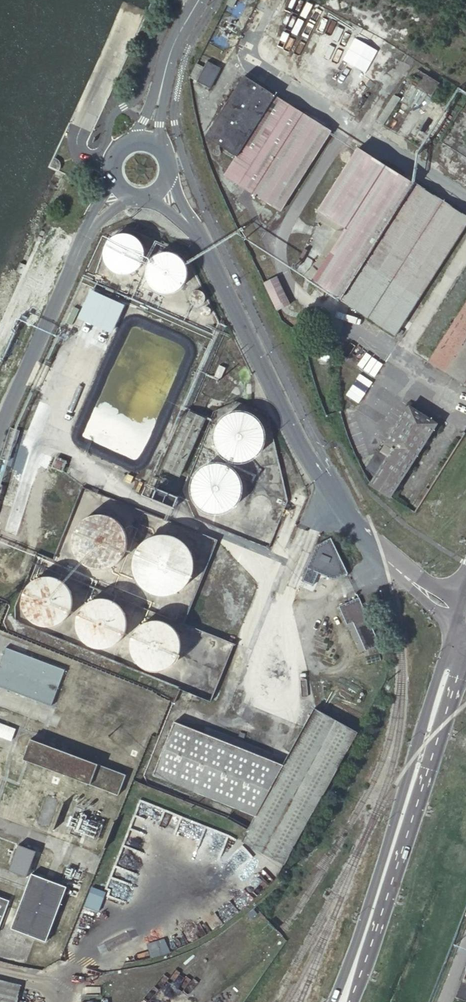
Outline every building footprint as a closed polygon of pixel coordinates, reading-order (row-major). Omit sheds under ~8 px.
[(198,82),(211,88),(221,68),(208,61),(198,82)] [(226,176),(280,210),(331,131),(244,75),(207,135),(238,155),(226,176)] [(417,90),(433,99),(441,84),(425,76),(417,90)] [(397,335),(465,226),(465,216),(359,148),(319,210),(346,227),(313,281),(397,335)] [(145,256),(145,254),(145,252),(144,250),(144,247),(143,245),(142,244),(141,242),(140,241),(138,239),(136,238),(133,236),(131,235),(130,235),(129,234),(126,234),(122,234),(120,234),(119,235),(117,236),(115,237),(113,238),(111,239),(108,242),(107,244),(106,246),(106,248),(105,250),(105,254),(105,255),(105,257),(105,259),(106,261),(107,263),(108,265),(109,267),(110,268),(113,271),(115,272),(117,273),(119,273),(120,274),(122,274),(124,274),(128,274),(130,273),(132,273),(134,272),(136,271),(138,269),(139,268),(141,266),(142,265),(143,262),(144,261),(144,258),(145,256)] [(187,274),(187,273),(187,272),(187,269),(186,267),(186,265),(185,264),(184,262),(182,260),(181,258),(180,257),(178,256),(176,255),(173,254),(171,254),(169,253),(166,253),(164,254),(162,254),(160,255),(158,256),(156,257),(155,258),(153,260),(152,262),(150,264),(149,267),(148,271),(148,273),(148,275),(149,278),(150,282),(152,284),(153,286),(154,287),(156,289),(158,290),(160,291),(162,292),(165,292),(167,293),(169,293),(171,292),(173,292),(175,291),(177,291),(179,289),(182,287),(183,285),(184,284),(185,283),(186,281),(187,278),(187,277),(187,274)] [(465,383),(465,306),(438,350),(437,349),(465,302),(465,270),(416,349),(432,359),(431,361),(465,383)] [(290,304),(276,276),(264,282),(277,310),(290,304)] [(309,292),(322,300),(326,294),(313,286),(309,292)] [(206,300),(206,298),(206,297),(206,295),(205,294),(204,293),(203,292),(201,291),(200,291),(199,290),(198,290),(196,291),(195,291),(194,292),(193,293),(192,294),(191,296),(191,297),(191,298),(191,300),(191,302),(192,303),(193,304),(194,305),(196,306),(198,306),(199,306),(201,306),(202,305),(204,304),(205,303),(206,301),(206,300)] [(81,324),(116,335),(125,305),(90,294),(81,324)] [(212,313),(213,312),(212,310),(212,309),(210,308),(209,307),(207,307),(206,308),(205,309),(204,311),(204,312),(205,314),(206,315),(207,316),(209,316),(210,315),(212,314),(212,313)] [(203,355),(211,358),(222,333),(214,330),(203,355)] [(373,382),(384,364),(350,342),(339,360),(373,382)] [(186,394),(193,397),(205,372),(197,368),(186,394)] [(371,484),(391,496),(437,423),(410,406),(382,450),(379,449),(367,468),(377,474),(371,484)] [(164,469),(180,475),(205,419),(190,412),(164,469)] [(264,440),(264,438),(264,437),(264,434),(263,431),(263,428),(262,426),(260,424),(259,422),(258,421),(256,419),(255,418),(252,416),(250,415),(247,414),(245,413),(242,413),(238,413),(237,413),(234,414),(232,414),(229,415),(227,416),(224,418),(221,421),(220,423),(218,425),(217,427),(216,429),(215,432),(215,434),(215,435),(215,438),(215,440),(215,443),(216,444),(216,446),(218,449),(219,451),(220,453),(222,455),(223,456),(225,458),(227,459),(229,460),(233,462),(235,462),(239,462),(241,462),(243,462),(247,461),(249,461),(251,459),(254,458),(257,456),(258,454),(260,452),(261,450),(262,447),(263,446),(264,443),(264,440)] [(53,467),(62,471),(67,461),(56,457),(53,467)] [(243,491),(243,487),(243,483),(242,480),(242,479),(241,476),(239,473),(238,471),(236,470),(235,468),(233,467),(232,465),(228,464),(226,463),(222,462),(220,461),(218,461),(215,461),(211,462),(210,462),(206,463),(204,464),(202,466),(201,467),(198,469),(195,472),(194,474),(193,477),(192,479),(191,482),(191,485),(191,488),(191,490),(191,492),(192,493),(193,496),(194,499),(195,501),(196,502),(198,505),(201,508),(204,510),(207,511),(210,512),(212,512),(215,513),(218,513),(220,513),(222,512),(225,512),(227,511),(230,509),(232,508),(233,507),(235,505),(238,502),(239,500),(240,498),(241,496),(242,493),(243,491)] [(179,487),(179,486),(179,485),(179,484),(178,483),(177,482),(176,482),(175,481),(174,481),(173,482),(172,482),(171,483),(171,484),(170,485),(170,486),(171,487),(171,488),(172,489),(173,490),(174,490),(175,490),(176,490),(177,490),(178,489),(179,488),(179,487)] [(153,499),(174,508),(179,497),(158,488),(153,499)] [(271,509),(271,507),(271,506),(271,505),(271,503),(270,502),(269,500),(267,499),(266,498),(264,497),(262,497),(261,497),(259,497),(258,497),(256,498),(255,499),(254,500),(253,502),(252,504),(252,506),(252,508),(252,509),(253,511),(254,513),(255,514),(256,515),(259,516),(261,516),(263,516),(264,516),(265,516),(266,515),(268,514),(269,513),(270,511),(271,509)] [(135,545),(135,541),(135,536),(134,534),(133,531),(132,528),(131,525),(129,522),(127,520),(124,518),(123,516),(119,514),(116,512),(114,511),(111,511),(109,510),(105,510),(103,510),(100,510),(97,511),(94,512),(91,513),(88,514),(85,517),(81,520),(79,522),(77,525),(76,528),(75,531),(74,533),(73,536),(73,539),(73,542),(73,544),(74,548),(75,551),(76,554),(78,558),(79,560),(81,562),(83,564),(86,566),(88,567),(90,568),(93,570),(96,571),(98,571),(101,572),(104,572),(107,572),(111,571),(114,570),(116,569),(118,568),(121,567),(123,565),(125,563),(127,561),(129,559),(131,556),(133,553),(134,550),(134,548),(135,545)] [(263,528),(263,526),(263,524),(262,523),(261,521),(260,519),(259,518),(257,517),(255,517),(253,516),(252,517),(251,517),(249,517),(248,518),(246,519),(245,521),(244,522),(244,524),(244,526),(244,528),(244,530),(246,532),(246,533),(248,534),(249,535),(251,536),(253,536),(254,536),(256,535),(257,535),(258,534),(260,533),(261,532),(262,530),(263,528)] [(192,568),(192,565),(192,564),(192,561),(192,558),(191,556),(190,553),(189,551),(188,548),(186,546),(183,543),(181,541),(178,539),(176,538),(174,537),(172,536),(169,535),(165,534),(163,534),(159,534),(156,535),(155,535),(151,536),(148,538),(146,539),(143,541),(141,543),(139,545),(137,547),(136,549),(134,552),(133,556),(132,560),(132,562),(132,564),(132,567),(132,570),(133,574),(134,576),(135,579),(137,581),(138,583),(140,585),(142,587),(145,589),(148,591),(150,592),(152,593),(155,594),(159,594),(161,594),(165,594),(168,594),(173,592),(176,591),(178,590),(181,588),(183,585),(185,583),(187,581),(189,578),(190,576),(191,573),(191,571),(192,568)] [(347,572),(331,539),(317,545),(302,581),(313,585),(320,573),(331,578),(334,578),(337,578),(347,572)] [(73,605),(73,603),(73,602),(73,600),(73,597),(72,593),(71,591),(69,589),(68,586),(66,585),(65,583),(63,582),(59,580),(57,579),(54,578),(52,577),(49,577),(47,577),(43,578),(40,578),(38,579),(35,581),(32,583),(31,584),(29,586),(27,588),(25,591),(25,592),(24,595),(23,597),(23,600),(23,602),(23,605),(23,608),(24,610),(25,612),(26,614),(28,617),(29,619),(30,620),(32,622),(35,624),(37,625),(39,626),(41,627),(43,627),(45,627),(47,628),(51,627),(54,627),(55,627),(58,626),(61,624),(62,624),(63,623),(65,621),(67,619),(68,617),(70,615),(71,612),(72,610),(73,608),(73,605)] [(380,644),(360,598),(340,607),(348,624),(353,622),(358,632),(352,634),(356,643),(362,640),(366,650),(380,644)] [(127,628),(127,625),(127,624),(127,622),(127,620),(126,616),(125,614),(124,612),(123,610),(121,608),(118,605),(117,604),(116,603),(112,602),(109,600),(107,600),(104,600),(100,600),(99,600),(96,600),(94,601),(91,602),(88,604),(86,605),(84,607),(82,609),(81,610),(80,612),(79,614),(78,617),(77,619),(77,622),(77,624),(77,627),(77,629),(77,631),(78,634),(80,636),(80,638),(82,640),(83,642),(87,645),(89,646),(91,648),(94,649),(97,649),(100,650),(104,650),(106,650),(110,649),(112,648),(114,647),(117,645),(118,644),(121,642),(122,640),(123,638),(125,636),(126,633),(127,630),(127,628)] [(182,648),(182,646),(182,642),(181,640),(180,636),(179,634),(178,632),(176,630),(174,628),(173,627),(171,625),(170,624),(167,623),(164,622),(162,621),(159,621),(157,621),(154,621),(152,621),(149,622),(147,622),(145,623),(143,625),(140,626),(139,627),(137,630),(136,631),(134,633),(133,636),(132,638),(131,640),(131,643),(131,646),(131,648),(131,651),(132,655),(133,657),(134,659),(135,661),(138,664),(141,667),(143,668),(145,669),(147,670),(149,671),(152,671),(155,672),(158,672),(160,671),(164,671),(166,670),(168,669),(171,667),(174,665),(176,663),(177,661),(179,659),(180,656),(181,653),(182,651),(182,648)] [(353,622),(348,624),(352,634),(358,632),(353,622)] [(360,653),(366,650),(362,640),(356,643),(360,653)] [(51,705),(65,670),(6,647),(0,663),(0,686),(51,705)] [(227,817),(222,830),(284,864),(337,769),(341,771),(361,734),(317,709),(285,766),(182,711),(155,762),(235,803),(227,817)] [(11,739),(16,727),(0,721),(0,735),(11,739)] [(23,759),(119,795),(127,774),(31,739),(23,759)] [(10,868),(29,875),(38,849),(20,842),(10,868)] [(12,927),(47,940),(68,886),(34,873),(12,927)] [(85,908),(99,913),(107,893),(92,888),(85,908)] [(10,900),(0,896),(0,926),(10,900)] [(454,998),(465,1001),(465,968),(454,998)] [(15,983),(0,979),(0,1001),(11,1001),(15,983)]
